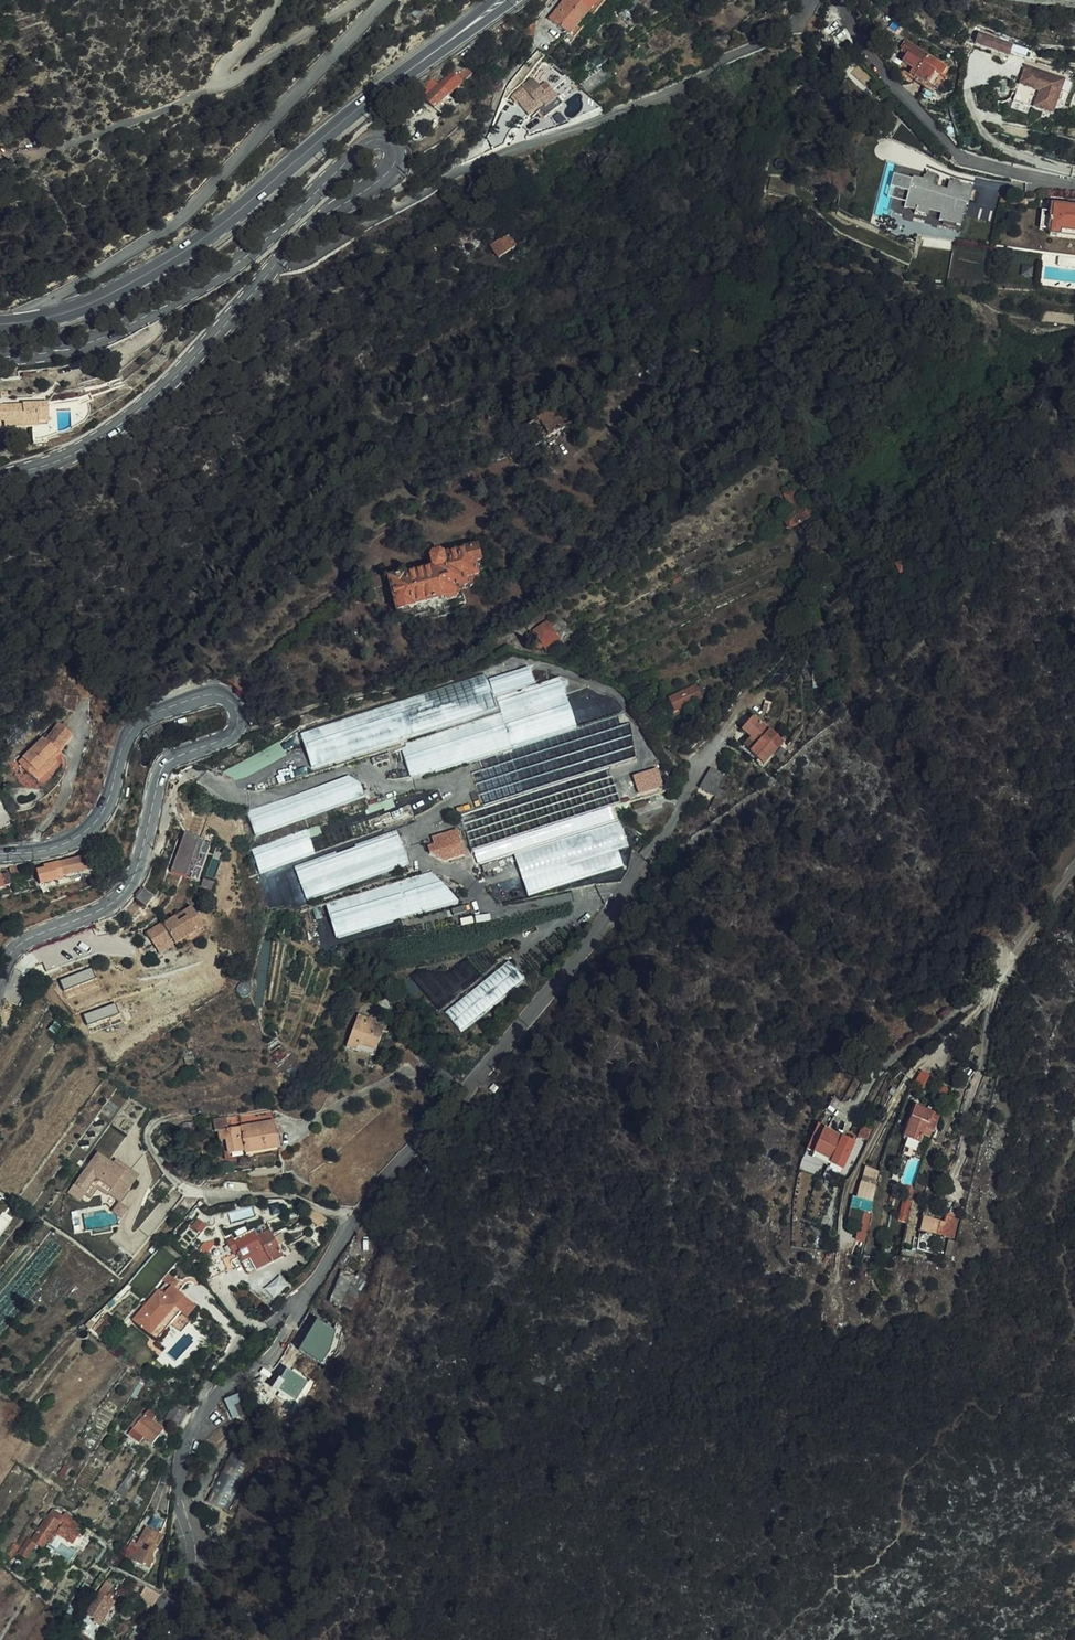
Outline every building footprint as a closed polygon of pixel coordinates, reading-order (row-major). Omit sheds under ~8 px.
[(550,18),(571,35),(599,0),(565,0),(550,18)] [(571,35),(575,39),(607,0),(599,0),(571,35)] [(1014,43),(981,32),(977,43),(1010,55),(1014,43)] [(916,68),(912,73),(924,82),(933,68),(929,65),(934,58),(904,38),(898,46),(904,50),(900,57),(910,65),(916,68)] [(474,60),(479,66),(496,50),(491,45),(474,60)] [(939,61),(934,58),(929,65),(933,68),(935,69),(939,61)] [(434,109),(435,108),(448,95),(475,71),(471,67),(469,69),(461,62),(424,99),(434,109)] [(910,65),(907,70),(909,72),(912,73),(916,68),(910,65)] [(1066,79),(1027,65),(1020,83),(1014,101),(1053,115),(1066,79)] [(512,94),(524,112),(532,108),(534,111),(544,105),(546,108),(559,101),(553,91),(544,95),(540,89),(534,79),(512,94)] [(561,100),(573,90),(576,86),(570,81),(556,93),(561,100)] [(1066,81),(1061,94),(1067,96),(1072,83),(1066,81)] [(548,83),(540,89),(544,95),(553,91),(548,83)] [(448,95),(435,108),(440,114),(454,101),(448,95)] [(532,108),(524,112),(529,120),(540,113),(544,119),(563,107),(559,101),(546,108),(544,105),(534,111),(532,108)] [(414,114),(408,107),(404,108),(401,113),(402,116),(404,119),(407,120),(414,114)] [(13,178),(13,169),(0,170),(0,179),(13,178)] [(942,222),(964,225),(966,203),(969,203),(971,183),(948,180),(946,192),(934,190),(935,176),(925,175),(924,185),(911,183),(907,212),(917,213),(917,219),(920,220),(920,217),(930,218),(930,211),(943,213),(942,222)] [(1052,202),(1051,210),(1044,210),(1041,227),(1049,228),(1048,234),(1060,236),(1061,231),(1074,233),(1074,206),(1052,202)] [(934,225),(963,229),(964,225),(942,222),(943,213),(930,211),(930,218),(920,217),(920,220),(917,219),(917,213),(907,212),(906,221),(928,224),(934,225)] [(519,226),(508,232),(510,237),(517,248),(528,242),(519,226)] [(499,243),(496,239),(491,242),(501,257),(517,248),(510,237),(499,243)] [(637,336),(643,348),(659,339),(652,328),(637,336)] [(39,400),(23,401),(23,403),(0,404),(0,425),(19,425),(28,424),(40,423),(40,418),(50,418),(49,406),(39,406),(39,400)] [(783,506),(789,516),(803,508),(798,499),(783,506)] [(789,516),(794,526),(814,516),(808,505),(805,507),(803,508),(789,516)] [(794,526),(789,516),(781,520),(787,530),(794,526)] [(463,587),(481,582),(475,563),(481,561),(477,546),(442,555),(439,553),(432,554),(429,558),(432,566),(406,574),(404,572),(387,577),(400,620),(419,615),(457,606),(467,603),(463,587)] [(894,566),(900,578),(908,573),(902,562),(894,566)] [(546,646),(553,655),(578,637),(563,616),(552,624),(560,636),(546,646)] [(524,685),(519,669),(487,678),(492,695),(524,685)] [(504,714),(569,697),(565,680),(499,698),(504,714)] [(702,685),(696,688),(701,697),(706,694),(702,685)] [(701,697),(696,688),(695,686),(668,699),(675,712),(702,698),(701,697)] [(577,730),(569,697),(504,714),(512,747),(577,730)] [(100,707),(88,702),(82,714),(93,722),(100,707)] [(512,747),(504,714),(402,742),(410,774),(512,747)] [(740,746),(734,751),(752,773),(763,764),(775,754),(748,723),(736,733),(743,743),(740,746)] [(28,757),(40,776),(49,771),(52,775),(65,767),(61,760),(69,755),(70,757),(87,744),(75,729),(57,743),(55,740),(28,757)] [(277,740),(225,773),(232,777),(236,778),(243,776),(284,751),(277,740)] [(734,751),(740,746),(738,743),(729,751),(751,778),(765,766),(763,764),(752,773),(734,751)] [(13,753),(16,758),(26,752),(24,748),(13,753)] [(627,779),(638,793),(657,778),(646,763),(627,779)] [(49,771),(40,776),(42,781),(52,775),(49,771)] [(721,776),(708,771),(695,790),(709,798),(721,776)] [(360,783),(350,775),(246,811),(254,833),(364,794),(360,783)] [(474,847),(477,859),(623,815),(632,800),(474,847)] [(318,821),(306,825),(308,833),(321,829),(318,821)] [(308,833),(306,825),(252,843),(259,865),(313,848),(308,833)] [(306,899),(407,865),(396,829),(294,863),(306,899)] [(457,829),(442,834),(444,839),(450,860),(465,855),(457,829)] [(200,880),(212,839),(182,831),(170,871),(200,880)] [(444,839),(442,834),(432,837),(433,842),(444,839)] [(444,839),(433,842),(425,844),(427,850),(444,861),(450,860),(444,839)] [(52,876),(85,869),(95,866),(93,854),(39,867),(41,876),(52,874),(52,876)] [(502,855),(481,861),(484,874),(507,868),(502,855)] [(85,869),(88,878),(101,872),(99,866),(95,866),(85,869)] [(2,871),(6,885),(12,883),(8,870),(2,871)] [(326,903),(335,939),(457,904),(434,871),(326,903)] [(143,888),(134,899),(146,908),(155,898),(143,888)] [(176,944),(197,931),(193,925),(201,920),(192,906),(165,923),(164,922),(155,927),(167,948),(176,943),(176,944)] [(193,925),(197,931),(205,926),(201,920),(193,925)] [(160,953),(167,948),(155,927),(147,932),(160,953)] [(510,960),(445,1013),(461,1033),(526,981),(510,960)] [(374,1029),(377,1025),(377,1024),(362,1012),(342,1039),(351,1046),(354,1041),(370,1052),(383,1035),(374,1029)] [(385,1031),(377,1025),(374,1029),(383,1035),(385,1031)] [(354,1041),(351,1046),(366,1057),(370,1052),(354,1041)] [(927,1075),(918,1072),(910,1085),(920,1089),(927,1075)] [(933,1081),(931,1081),(929,1083),(928,1085),(928,1086),(930,1089),(931,1089),(933,1089),(935,1088),(936,1087),(936,1086),(936,1084),(934,1082),(933,1081)] [(823,1098),(814,1095),(808,1110),(817,1114),(823,1098)] [(921,1125),(927,1109),(903,1101),(893,1133),(909,1138),(912,1129),(914,1123),(920,1125),(921,1125)] [(239,1117),(245,1155),(250,1154),(251,1155),(284,1148),(276,1110),(239,1117)] [(230,1157),(245,1155),(239,1117),(230,1119),(230,1117),(216,1120),(219,1132),(223,1131),(225,1141),(222,1141),(224,1147),(227,1146),(230,1157)] [(852,1123),(847,1131),(855,1136),(860,1127),(852,1123)] [(920,1125),(914,1123),(912,1129),(917,1131),(920,1125)] [(809,1127),(801,1125),(796,1138),(793,1152),(820,1160),(819,1163),(831,1167),(839,1140),(808,1130),(809,1127)] [(96,1186),(121,1203),(139,1177),(98,1149),(68,1192),(84,1203),(96,1186)] [(854,1212),(868,1170),(854,1167),(841,1198),(837,1197),(833,1207),(854,1212)] [(904,1182),(898,1181),(894,1199),(900,1200),(904,1182)] [(920,1182),(913,1181),(912,1193),(918,1194),(920,1182)] [(934,1196),(918,1194),(912,1193),(911,1206),(943,1211),(946,1189),(935,1187),(934,1196)] [(328,1220),(314,1209),(304,1215),(323,1228),(328,1220)] [(942,1231),(946,1214),(939,1213),(935,1231),(942,1231)] [(190,1227),(198,1234),(204,1228),(196,1221),(190,1227)] [(258,1234),(270,1228),(267,1222),(255,1228),(258,1234)] [(848,1235),(851,1225),(847,1224),(845,1224),(843,1234),(848,1235)] [(236,1250),(237,1253),(260,1242),(265,1251),(243,1262),(250,1275),(285,1254),(269,1229),(257,1236),(252,1227),(225,1242),(232,1253),(236,1250)] [(211,1242),(207,1243),(204,1244),(200,1251),(206,1254),(211,1242)] [(260,1242),(237,1253),(242,1262),(243,1262),(265,1251),(260,1242)] [(228,1270),(223,1255),(205,1262),(211,1277),(228,1270)] [(352,1311),(359,1289),(355,1288),(358,1278),(343,1273),(332,1303),(352,1311)] [(275,1298),(289,1285),(280,1276),(266,1289),(275,1298)] [(169,1296),(175,1290),(169,1283),(162,1289),(165,1293),(169,1296)] [(365,1292),(359,1289),(352,1311),(357,1313),(365,1292)] [(197,1314),(175,1290),(169,1296),(165,1293),(134,1322),(149,1339),(174,1317),(180,1322),(172,1330),(181,1339),(192,1329),(186,1324),(197,1314)] [(92,1327),(98,1333),(104,1326),(102,1325),(107,1320),(103,1316),(92,1327)] [(155,1345),(172,1330),(180,1322),(174,1317),(149,1339),(155,1345)] [(321,1362),(339,1331),(318,1318),(299,1349),(321,1362)] [(235,1416),(250,1409),(252,1396),(248,1388),(225,1397),(235,1416)] [(167,1418),(182,1428),(190,1414),(175,1405),(167,1418)] [(146,1414),(154,1421),(157,1417),(149,1410),(146,1414)] [(134,1428),(145,1414),(142,1411),(131,1425),(134,1428)] [(165,1430),(154,1421),(146,1414),(145,1414),(134,1428),(131,1432),(141,1441),(145,1438),(153,1444),(165,1430)] [(140,1442),(141,1441),(131,1432),(130,1433),(140,1442)] [(228,1452),(211,1503),(231,1510),(249,1459),(228,1452)] [(117,1489),(125,1495),(138,1476),(130,1471),(117,1489)] [(151,1506),(166,1511),(170,1494),(171,1481),(165,1480),(151,1506)] [(72,1520),(74,1517),(67,1512),(64,1515),(53,1508),(33,1539),(32,1539),(37,1542),(43,1546),(48,1539),(51,1541),(52,1540),(56,1543),(72,1520)] [(72,1520),(56,1543),(59,1544),(64,1537),(83,1550),(90,1540),(75,1531),(78,1526),(74,1523),(74,1522),(72,1520)] [(132,1543),(125,1556),(151,1569),(156,1559),(153,1557),(158,1547),(153,1545),(159,1532),(146,1526),(140,1539),(145,1541),(142,1548),(132,1543)] [(28,1541),(30,1538),(29,1537),(19,1552),(27,1557),(34,1547),(27,1542),(28,1541)] [(147,1585),(138,1598),(152,1606),(162,1592),(147,1585)] [(95,1620),(87,1632),(95,1638),(100,1629),(98,1628),(111,1607),(106,1604),(108,1600),(98,1594),(88,1614),(95,1620)]
